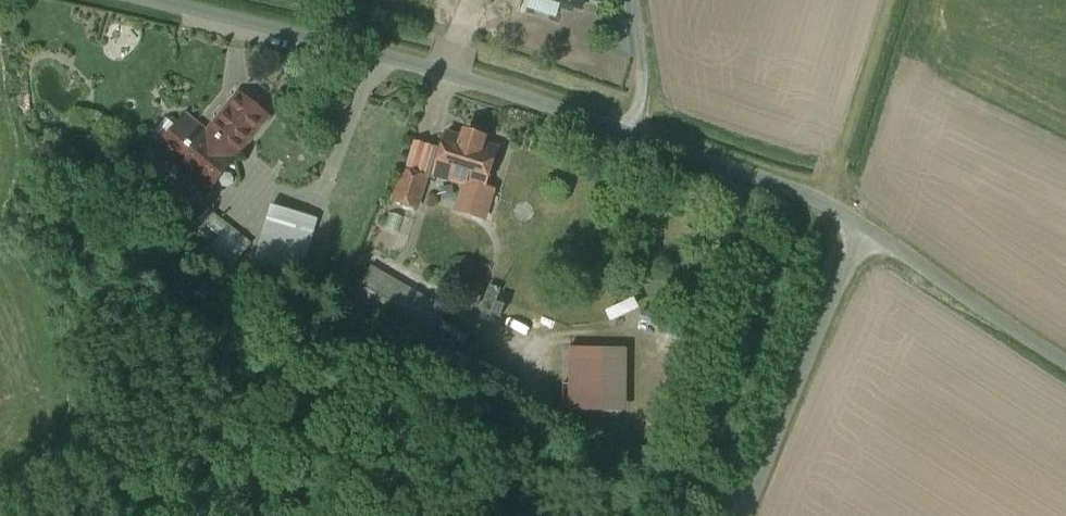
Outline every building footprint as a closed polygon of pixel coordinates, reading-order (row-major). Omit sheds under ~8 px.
[(581,9),(584,0),(554,0),(581,9)] [(268,111),(233,85),(208,119),(181,99),(131,164),(152,180),(172,154),(212,184),(268,111)] [(466,133),(463,141),(483,147),(485,139),(466,133)] [(463,141),(448,136),(443,150),(435,175),(467,185),(485,191),(485,190),(497,151),(483,147),(463,141)] [(415,141),(405,172),(427,179),(433,182),(435,175),(443,150),(415,141)] [(405,172),(396,202),(417,209),(427,179),(405,172)] [(485,191),(467,185),(458,211),(484,219),(493,192),(485,190),(485,191)] [(253,258),(303,271),(317,216),(267,204),(253,258)] [(232,269),(253,240),(207,207),(185,236),(232,269)] [(462,303),(477,307),(483,286),(468,282),(462,303)] [(602,309),(606,320),(636,309),(632,298),(602,309)] [(462,359),(471,333),(436,322),(428,348),(462,359)] [(603,346),(568,347),(569,406),(605,405),(603,346)]
